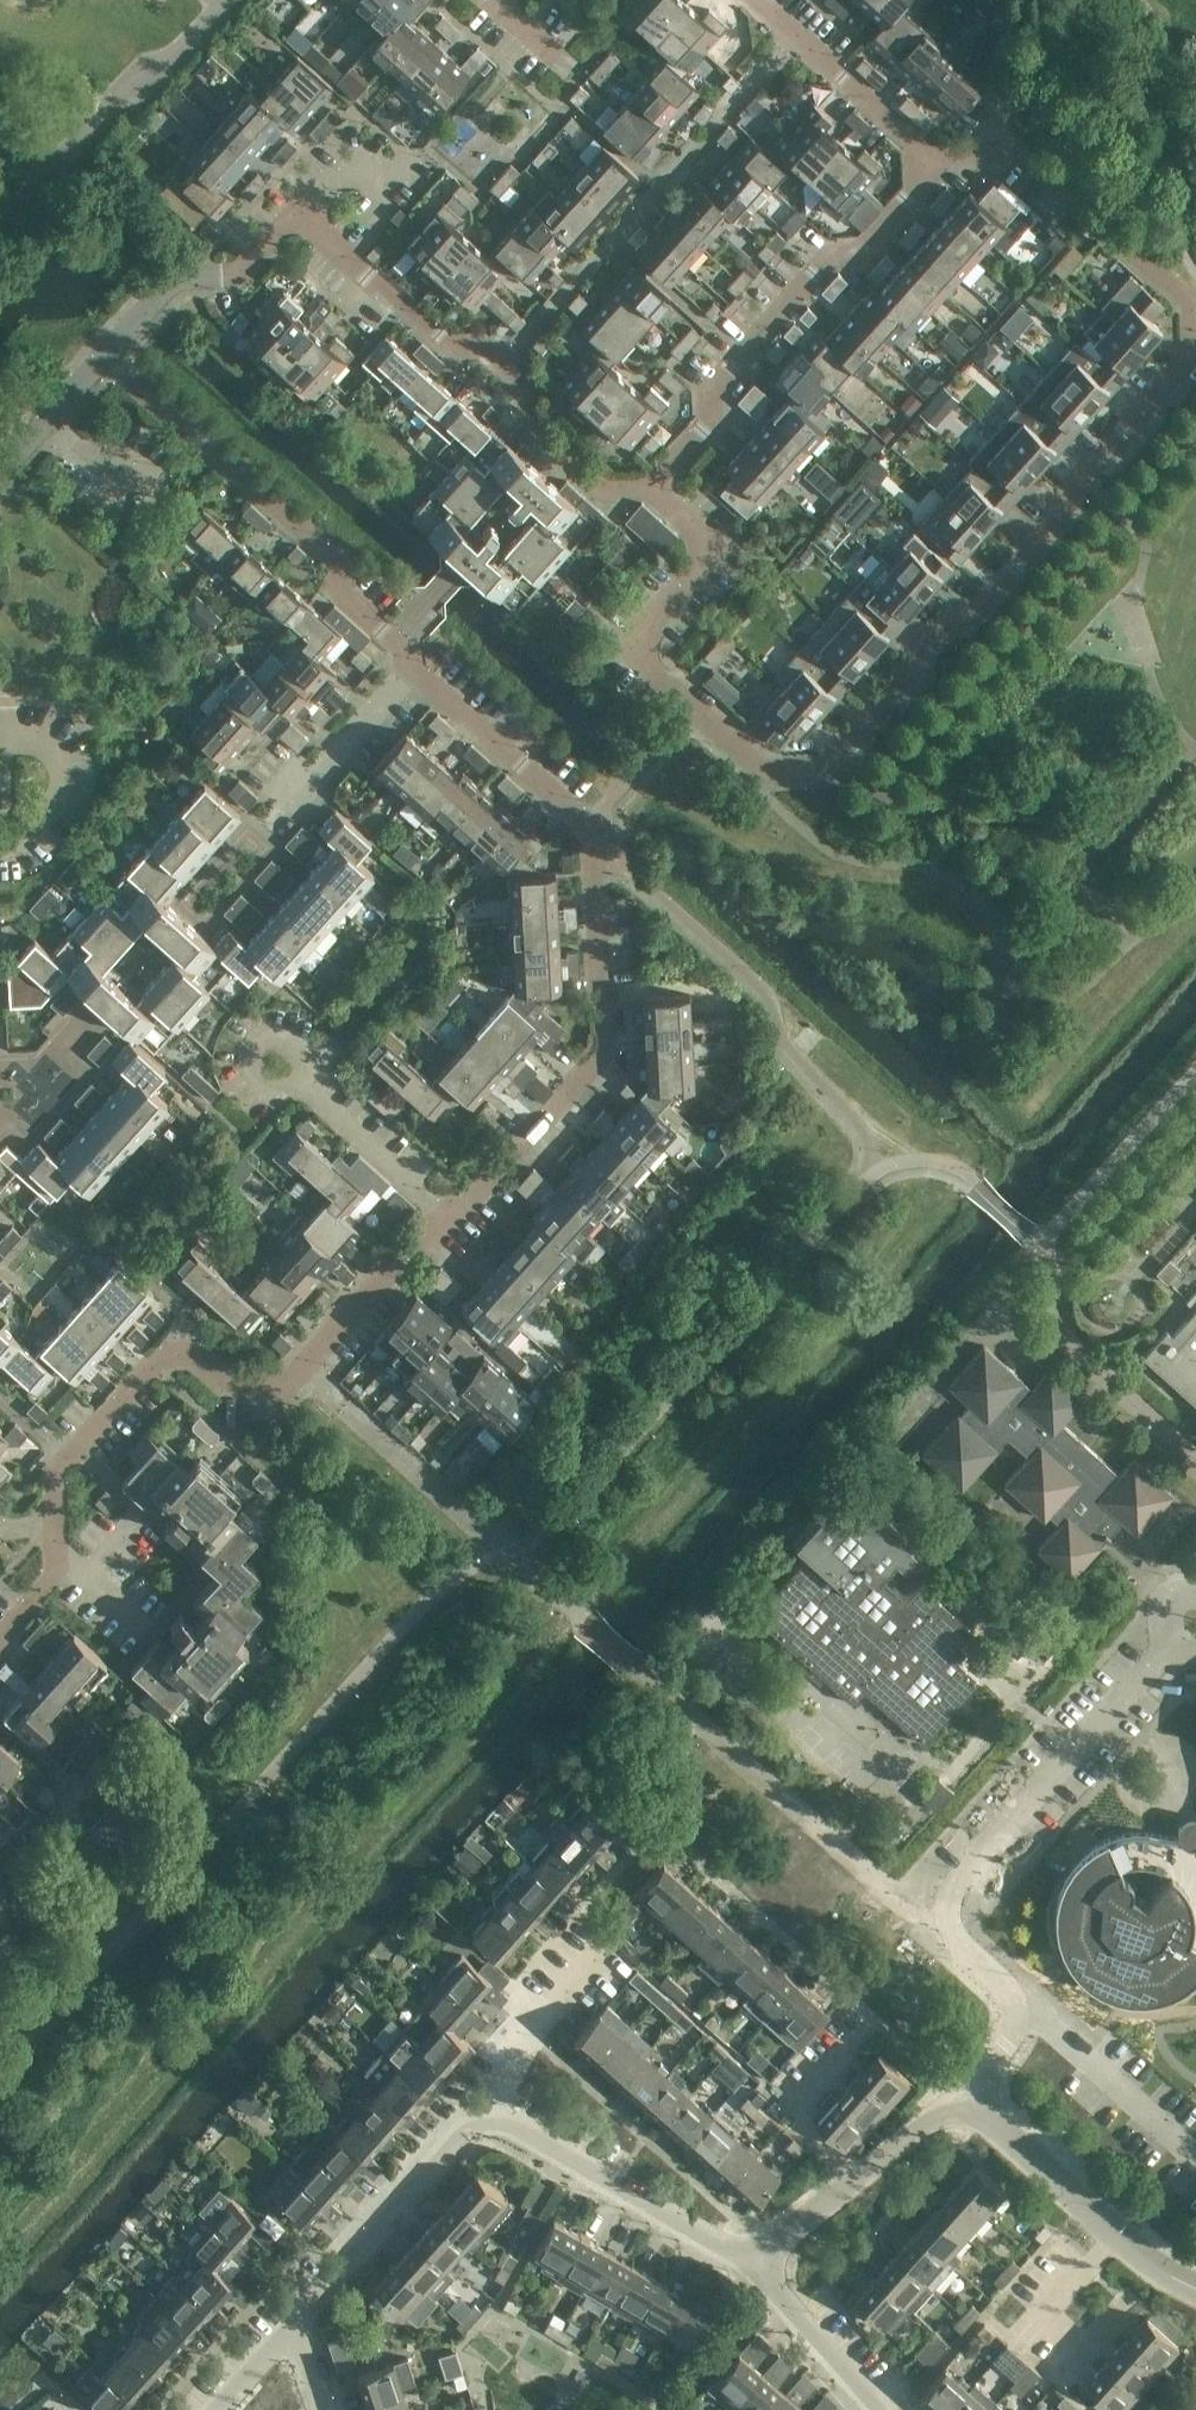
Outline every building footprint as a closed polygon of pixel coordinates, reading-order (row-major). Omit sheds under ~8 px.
[(367,15),(381,0),(350,0),(367,15)] [(367,15),(383,30),(368,46),(369,47),(401,12),(411,0),(381,0),(367,15)] [(653,37),(669,20),(647,0),(623,0),(611,14),(629,30),(637,22),(653,37)] [(669,20),(685,2),(683,0),(647,0),(669,20)] [(842,0),(824,0),(834,9),(842,0)] [(842,17),(851,8),(842,0),(834,9),(842,17)] [(882,23),(899,5),(900,5),(904,0),(872,0),(865,8),(882,23)] [(701,16),(685,2),(669,20),(704,51),(727,25),(708,8),(701,16)] [(882,23),(875,30),(866,39),(866,40),(884,55),(900,38),(908,45),(924,27),(900,5),(899,5),(882,23)] [(401,12),(369,47),(386,63),(418,27),(401,12)] [(443,34),(452,24),(442,15),(433,25),(443,34)] [(704,51),(669,20),(653,37),(670,52),(663,59),(682,76),(683,75),(704,51)] [(865,21),(857,30),(866,39),(875,30),(865,21)] [(452,42),(461,32),(452,24),(443,34),(452,42)] [(418,27),(386,63),(403,78),(435,43),(418,27)] [(900,38),(884,55),(909,78),(941,43),(924,27),(908,45),(900,38)] [(435,43),(403,78),(420,93),(452,58),(435,43)] [(941,43),(909,78),(926,94),(942,76),(950,83),(966,65),(941,43)] [(452,58),(420,93),(437,109),(469,74),(487,55),(477,46),(459,65),(452,58)] [(619,60),(610,51),(599,63),(609,72),(619,60)] [(297,56),(281,74),(299,89),(291,98),(308,114),(332,87),(297,56)] [(865,76),(874,67),(863,57),(855,67),(865,76)] [(663,59),(648,76),(683,108),(699,90),(683,75),(682,76),(663,59)] [(609,72),(599,63),(589,75),(598,84),(609,72)] [(942,76),(926,94),(952,117),(984,81),(966,65),(950,83),(942,76)] [(878,88),(887,78),(874,67),(865,76),(878,88)] [(281,74),(259,98),(258,99),(285,123),(284,124),(292,132),(308,114),(291,98),(299,89),(281,74)] [(721,83),(731,92),(739,82),(730,74),(721,83)] [(648,76),(632,93),(668,125),(683,108),(648,76)] [(532,121),(546,103),(511,77),(497,95),(532,121)] [(589,94),(580,85),(569,97),(578,106),(589,94)] [(250,90),(235,108),(270,140),(284,124),(285,123),(258,99),(259,98),(250,90)] [(632,93),(617,110),(653,142),(668,125),(632,93)] [(764,104),(759,100),(754,96),(746,105),(755,114),(764,104)] [(908,115),(916,105),(906,96),(897,105),(908,115)] [(812,102),(789,128),(824,159),(840,142),(823,126),(831,118),(812,102)] [(692,116),(697,121),(701,125),(713,112),(703,103),(692,116)] [(921,127),(930,117),(916,105),(908,115),(921,127)] [(270,140),(235,108),(219,125),(254,157),(270,140)] [(327,131),(340,117),(330,108),(318,122),(327,131)] [(853,127),(862,117),(852,109),(844,118),(853,127)] [(617,110),(601,128),(637,160),(653,142),(617,110)] [(572,134),(580,124),(570,115),(562,125),(572,134)] [(862,134),(871,125),(862,117),(853,127),(862,134)] [(327,131),(318,122),(309,132),(319,141),(327,131)] [(254,157),(219,125),(204,142),(239,174),(254,157)] [(737,134),(732,130),(727,126),(717,138),(726,146),(737,134)] [(824,159),(789,128),(768,151),(767,153),(785,169),(792,162),(808,177),(824,159)] [(767,153),(768,151),(751,136),(735,154),(770,186),(785,169),(767,153)] [(288,156),(296,147),(287,138),(279,148),(288,156)] [(558,150),(548,141),(539,150),(549,159),(558,150)] [(239,174),(204,142),(188,160),(196,168),(197,167),(224,191),(225,190),(239,174)] [(856,156),(840,142),(824,159),(859,190),(882,165),(864,148),(856,156)] [(638,176),(603,144),(587,162),(622,193),(638,176)] [(288,156),(279,148),(270,157),(280,166),(288,156)] [(549,159),(539,150),(531,160),(541,169),(549,159)] [(770,186),(735,154),(719,172),(755,203),(770,186)] [(859,190),(824,159),(808,177),(825,192),(818,200),(836,216),(859,190)] [(622,193),(587,162),(571,179),(607,211),(622,193)] [(508,185),(520,172),(510,164),(499,176),(508,185)] [(234,198),(225,190),(224,191),(197,167),(196,168),(183,183),(174,175),(158,194),(193,225),(208,209),(217,217),(234,198)] [(445,186),(453,178),(444,170),(436,179),(445,186)] [(258,190),(266,181),(257,172),(248,181),(258,190)] [(755,203),(719,172),(705,188),(704,188),(731,212),(730,213),(739,221),(755,203)] [(508,185),(499,176),(489,188),(498,196),(508,185)] [(607,211),(571,179),(556,196),(592,227),(607,211)] [(704,188),(705,188),(696,180),(680,197),(716,229),(730,213),(731,212),(704,188)] [(258,190),(248,181),(240,191),(249,200),(258,190)] [(469,191),(460,182),(451,193),(460,201),(469,191)] [(969,192),(954,209),(989,241),(1020,207),(992,183),(977,200),(969,192)] [(947,204),(955,194),(946,186),(938,195),(947,204)] [(592,227),(556,196),(547,188),(533,204),(542,212),(541,213),(568,237),(567,238),(575,246),(592,227)] [(479,199),(469,191),(460,201),(470,209),(479,199)] [(847,217),(861,230),(862,230),(881,209),(866,195),(847,217)] [(947,204),(938,195),(929,204),(939,213),(947,204)] [(716,229),(680,197),(665,215),(700,246),(716,229)] [(443,201),(420,226),(455,258),(471,240),(454,226),(462,217),(443,201)] [(533,204),(517,222),(535,238),(527,247),(545,263),(567,238),(568,237),(541,213),(542,212),(533,204)] [(390,217),(396,222),(400,226),(409,216),(399,207),(390,217)] [(794,230),(806,217),(796,209),(785,221),(794,230)] [(989,241),(954,209),(938,226),(974,258),(989,241)] [(700,246),(665,215),(650,232),(685,263),(700,246)] [(917,238),(925,228),(915,220),(907,229),(917,238)] [(211,242),(220,232),(208,221),(199,231),(211,242)] [(517,222),(494,248),(512,265),(529,281),(545,263),(527,247),(535,238),(517,222)] [(455,258),(420,226),(404,244),(421,260),(414,268),(432,284),(455,258)] [(974,258),(938,226),(923,243),(959,275),(974,258)] [(917,238),(907,229),(899,238),(908,247),(917,238)] [(773,254),(785,240),(776,231),(764,244),(773,254)] [(685,263),(650,232),(634,249),(669,281),(685,263)] [(471,240),(455,258),(490,290),(490,289),(512,265),(494,248),(493,248),(487,255),(471,240)] [(959,275),(923,243),(908,260),(943,292),(959,275)] [(1072,245),(1051,268),(1062,279),(1084,255),(1072,245)] [(886,272),(895,262),(885,254),(876,263),(886,272)] [(490,290),(455,258),(432,284),(450,300),(457,292),(474,307),(484,296),(490,290)] [(943,292),(908,260),(892,277),(928,310),(943,292)] [(704,280),(729,303),(744,286),(734,277),(719,263),(704,280)] [(886,272),(876,263),(868,272),(878,281),(886,272)] [(671,297),(635,265),(619,283),(655,315),(671,297)] [(734,277),(744,286),(753,276),(743,267),(734,277)] [(547,277),(556,285),(557,286),(564,279),(554,270),(547,277)] [(838,291),(847,281),(837,272),(829,282),(838,291)] [(1102,311),(1109,318),(1108,319),(1143,351),(1162,329),(1150,319),(1163,304),(1140,283),(1130,274),(1100,306),(1102,311)] [(928,310),(892,277),(878,294),(877,295),(906,320),(905,321),(912,327),(928,310)] [(838,291),(829,282),(821,291),(830,300),(838,291)] [(655,315),(619,283),(604,300),(622,316),(614,325),(632,340),(655,315)] [(1026,295),(1033,302),(1032,303),(1043,313),(1055,300),(1044,290),(1043,291),(1036,285),(1026,295)] [(877,295),(878,294),(871,288),(855,305),(891,337),(905,321),(906,320),(877,295)] [(490,289),(490,290),(484,296),(489,301),(486,304),(516,331),(525,321),(490,289)] [(284,290),(261,316),(296,347),(332,307),(322,299),(313,308),(315,310),(312,314),(312,320),(316,324),(311,329),(295,315),(302,307),(284,290)] [(588,301),(582,295),(578,292),(567,304),(577,313),(588,301)] [(622,316),(604,300),(580,327),(597,342),(598,341),(616,357),(632,340),(614,325),(622,316)] [(712,302),(704,311),(713,320),(722,310),(712,302)] [(891,337),(855,305),(840,322),(876,354),(891,337)] [(296,347),(331,378),(353,353),(335,336),(328,345),(321,339),(333,326),(333,325),(341,316),(332,307),(296,347)] [(808,325),(816,315),(807,307),(798,316),(808,325)] [(239,311),(230,321),(226,317),(216,327),(225,335),(235,324),(240,329),(249,320),(239,311)] [(1108,319),(1109,318),(1102,311),(1083,331),(1105,352),(1097,361),(1120,382),(1129,372),(1126,369),(1143,351),(1108,319)] [(296,347),(261,316),(245,333),(262,349),(255,357),(256,358),(273,373),(296,347)] [(792,342),(803,330),(793,322),(783,334),(792,342)] [(876,354),(840,322),(825,339),(852,364),(851,365),(860,372),(876,354)] [(690,347),(700,335),(691,326),(680,338),(690,347)] [(825,339),(817,331),(801,349),(819,365),(811,373),(829,389),(851,365),(852,364),(825,339)] [(550,343),(545,339),(540,334),(532,344),(541,353),(550,343)] [(489,428),(385,335),(361,361),(379,378),(387,369),(421,400),(413,408),(449,440),(456,432),(473,447),(411,515),(447,547),(525,460),(490,428),(489,428)] [(690,347),(680,338),(669,350),(679,359),(690,347)] [(598,341),(597,342),(576,366),(610,397),(626,380),(610,365),(616,357),(598,341)] [(775,362),(786,350),(776,341),(765,353),(775,362)] [(1048,371),(1055,378),(1090,409),(1108,389),(1111,392),(1120,382),(1097,361),(1075,341),(1048,371)] [(445,363),(421,342),(412,351),(436,373),(445,363)] [(331,378),(296,347),(273,373),(291,389),(298,381),(315,396),(331,378)] [(829,389),(811,373),(819,365),(801,349),(778,375),(796,392),(813,407),(814,407),(829,389)] [(610,397),(576,366),(560,384),(577,399),(570,407),(587,423),(610,397)] [(657,377),(667,386),(676,376),(666,367),(657,377)] [(1021,401),(1043,421),(1066,441),(1075,431),(1073,429),(1090,409),(1055,378),(1048,371),(1021,401)] [(685,385),(676,376),(667,386),(676,395),(685,385)] [(643,395),(626,380),(610,397),(645,429),(669,403),(650,387),(643,395)] [(947,430),(969,401),(942,382),(921,410),(947,430)] [(754,383),(745,392),(755,400),(763,391),(754,383)] [(772,399),(763,391),(755,400),(764,409),(772,399)] [(755,400),(745,392),(737,402),(755,418),(764,409),(755,400)] [(813,407),(796,392),(789,400),(788,398),(772,416),(807,448),(823,430),(813,421),(820,412),(814,407),(813,407)] [(645,429),(610,397),(587,423),(605,439),(612,431),(630,446),(645,429)] [(994,430),(1005,440),(1036,468),(1055,449),(1057,451),(1066,441),(1043,421),(1021,401),(994,430)] [(502,414),(490,403),(481,413),(494,424),(502,414)] [(807,448),(772,416),(756,433),(792,465),(807,448)] [(1036,468),(1005,440),(994,430),(967,460),(972,465),(973,464),(990,479),(989,480),(1013,501),(1022,491),(1017,488),(1036,468)] [(792,465),(756,433),(741,450),(777,482),(792,465)] [(652,452),(661,442),(651,434),(642,443),(652,452)] [(777,482),(741,450),(726,467),(734,475),(719,492),(746,516),(777,482)] [(866,484),(880,467),(870,459),(855,475),(866,484)] [(972,465),(946,495),(983,528),(1001,508),(1004,511),(1013,501),(989,480),(990,479),(973,464),(972,465)] [(514,515),(546,479),(537,470),(504,506),(514,515)] [(593,521),(575,504),(558,489),(538,511),(574,543),(593,521)] [(638,545),(583,495),(575,504),(593,521),(620,546),(587,583),(596,592),(638,545)] [(966,548),(983,528),(946,495),(919,525),(959,561),(969,551),(966,548)] [(662,554),(679,535),(641,502),(624,521),(662,554)] [(253,524),(262,514),(250,503),(241,513),(253,524)] [(179,535),(196,550),(191,556),(210,572),(214,566),(238,540),(203,509),(179,535)] [(574,543),(538,511),(519,533),(554,565),(574,543)] [(262,533),(271,522),(262,514),(253,524),(262,533)] [(468,566),(497,533),(488,525),(459,558),(468,566)] [(908,549),(892,566),(891,567),(923,596),(941,576),(944,578),(953,568),(913,532),(902,544),(908,549)] [(554,565),(519,533),(500,554),(535,586),(554,565)] [(272,571),(238,540),(214,566),(249,597),(272,571)] [(297,564),(306,553),(296,544),(287,554),(297,564)] [(535,586),(500,554),(480,577),(515,608),(535,586)] [(854,587),(876,607),(899,628),(908,618),(905,615),(923,596),(891,567),(892,566),(881,557),(854,587)] [(291,620),(307,602),(272,571),(249,597),(265,612),(259,617),(278,634),(291,620)] [(854,587),(827,617),(870,655),(887,636),(890,639),(899,628),(876,607),(854,587)] [(557,616),(566,624),(567,624),(584,606),(574,597),(557,616)] [(333,604),(323,616),(307,602),(291,620),(307,635),(300,643),(319,659),(320,658),(341,634),(358,649),(350,658),(362,669),(371,659),(359,649),(370,636),(333,604)] [(870,655),(827,617),(800,647),(823,667),(846,688),(855,678),(852,675),(870,655)] [(725,632),(704,655),(715,666),(736,643),(725,632)] [(319,659),(300,643),(285,660),(303,675),(296,684),(313,700),(337,673),(320,658),(319,659)] [(773,677),(781,684),(782,684),(816,715),(834,695),(837,698),(846,688),(823,667),(800,647),(773,677)] [(285,660),(268,679),(263,684),(262,685),(281,702),(280,703),(297,718),(313,700),(296,684),(303,675),(285,660)] [(733,700),(743,688),(717,666),(707,678),(733,700)] [(247,669),(230,687),(248,703),(240,711),(258,727),(280,703),(281,702),(262,685),(263,684),(247,669)] [(798,735),(816,715),(782,684),(781,684),(750,719),(780,746),(794,731),(798,735)] [(325,696),(337,707),(346,697),(334,686),(325,696)] [(248,703),(230,687),(207,713),(243,744),(258,727),(240,711),(248,703)] [(309,714),(321,725),(330,715),(317,704),(309,714)] [(243,744),(207,713),(191,730),(208,745),(201,753),(220,770),(243,744)] [(438,732),(447,722),(437,713),(428,723),(438,732)] [(288,744),(299,731),(289,722),(278,735),(288,744)] [(447,740),(456,730),(447,722),(438,732),(447,740)] [(297,752),(309,739),(299,731),(288,744),(297,752)] [(406,732),(374,768),(392,784),(424,748),(406,732)] [(472,762),(480,752),(471,744),(462,754),(472,762)] [(424,748),(392,784),(409,799),(440,763),(424,748)] [(481,771),(490,760),(480,752),(472,762),(481,771)] [(440,763),(409,799),(426,814),(432,808),(457,779),(458,778),(456,777),(440,763)] [(441,831),(449,823),(480,787),(462,771),(456,777),(458,778),(457,779),(432,808),(426,814),(424,816),(441,831)] [(506,793),(515,783),(505,774),(496,784),(506,793)] [(238,779),(228,791),(237,800),(248,788),(238,779)] [(515,801),(524,791),(515,783),(506,793),(515,801)] [(204,785),(182,810),(217,842),(240,816),(204,785)] [(480,787),(449,823),(466,838),(498,802),(480,787)] [(248,788),(237,800),(247,808),(257,796),(248,788)] [(498,802),(466,838),(483,853),(515,817),(498,802)] [(182,810),(166,828),(201,860),(217,842),(182,810)] [(336,810),(319,829),(336,844),(337,843),(355,859),(356,858),(371,842),(336,810)] [(515,817),(483,853),(508,876),(525,857),(516,850),(524,842),(536,852),(544,844),(515,817)] [(323,845),(307,831),(301,825),(285,844),(306,864),(323,845)] [(166,828),(150,846),(185,877),(201,860),(166,828)] [(525,857),(508,876),(509,898),(556,895),(555,871),(542,872),(529,861),(536,852),(524,842),(516,850),(525,857)] [(336,844),(321,860),(357,892),(373,874),(356,858),(355,859),(337,843),(336,844)] [(164,901),(185,877),(150,846),(128,869),(164,901)] [(77,854),(58,876),(67,884),(87,863),(77,854)] [(254,878),(260,884),(275,897),(292,878),(271,859),(254,878)] [(321,860),(306,877),(342,909),(357,892),(321,860)] [(128,869),(94,907),(72,932),(108,964),(164,901),(128,869)] [(306,877),(291,894),(326,926),(342,909),(306,877)] [(48,887),(29,909),(38,917),(58,896),(48,887)] [(311,943),(276,911),(268,919),(260,913),(262,912),(240,893),(233,901),(297,959),(311,943)] [(291,894),(276,911),(311,943),(326,926),(291,894)] [(556,895),(509,898),(511,921),(558,918),(556,895)] [(297,959),(233,901),(223,912),(230,919),(251,939),(246,944),(265,961),(263,963),(280,978),(297,959)] [(577,917),(576,904),(563,905),(563,918),(577,917)] [(175,912),(158,931),(167,939),(184,920),(175,912)] [(577,917),(563,918),(564,929),(578,928),(577,917)] [(558,918),(511,921),(512,944),(559,941),(558,918)] [(465,925),(455,925),(456,945),(466,944),(465,925)] [(213,946),(213,947),(231,963),(231,964),(248,979),(263,963),(265,961),(246,944),(229,929),(213,946)] [(196,931),(176,953),(118,1018),(154,1050),(231,964),(231,963),(213,947),(213,946),(196,931)] [(68,973),(82,985),(85,989),(108,964),(72,932),(52,955),(34,939),(18,957),(8,958),(10,1005),(41,1003),(68,973)] [(559,941),(512,944),(513,967),(560,964),(559,941)] [(566,951),(567,964),(579,963),(578,950),(566,951)] [(560,964),(513,967),(514,989),(532,1006),(548,989),(561,988),(561,977),(580,975),(579,963),(567,964),(560,964)] [(457,983),(451,977),(436,993),(444,1000),(450,994),(448,993),(457,983)] [(115,980),(97,1000),(106,1007),(123,988),(115,980)] [(79,995),(76,992),(67,984),(50,1003),(62,1014),(79,995)] [(514,989),(491,1015),(527,1047),(543,1029),(526,1013),(532,1006),(514,989)] [(642,996),(643,1020),(690,1017),(689,993),(642,996)] [(624,1033),(638,1033),(636,1007),(623,1008),(624,1033)] [(527,1047),(491,1015),(476,1032),(494,1048),(487,1056),(504,1072),(527,1047)] [(690,1017),(643,1020),(644,1042),(691,1040),(690,1017)] [(363,1053),(398,1085),(415,1067),(398,1052),(406,1043),(387,1027),(363,1053)] [(476,1032),(455,1055),(454,1057),(489,1089),(504,1072),(487,1056),(494,1048),(476,1032)] [(116,1045),(108,1038),(103,1034),(87,1053),(99,1064),(116,1045)] [(551,1054),(560,1044),(548,1034),(540,1043),(551,1054)] [(129,1040),(113,1059),(130,1075),(131,1073),(149,1090),(150,1089),(165,1072),(129,1040)] [(691,1040),(644,1042),(645,1065),(692,1063),(691,1040)] [(627,1079),(640,1079),(639,1053),(625,1054),(627,1079)] [(489,1089),(454,1057),(438,1074),(456,1091),(472,1107),(489,1089)] [(523,1086),(538,1070),(525,1059),(511,1075),(523,1086)] [(692,1063),(645,1065),(646,1088),(665,1105),(667,1103),(681,1087),(694,1086),(692,1063)] [(209,1100),(212,1096),(218,1090),(190,1065),(181,1075),(209,1100)] [(431,1082),(415,1067),(398,1085),(433,1116),(456,1091),(438,1074),(431,1082)] [(130,1075),(116,1089),(152,1121),(150,1089),(149,1090),(131,1073),(130,1075)] [(523,1086),(511,1075),(501,1086),(513,1097),(523,1086)] [(91,1082),(74,1101),(84,1110),(101,1091),(91,1082)] [(626,1102),(635,1092),(625,1083),(616,1093),(626,1102)] [(365,1097),(390,1118),(398,1108),(375,1087),(365,1097)] [(665,1105),(646,1088),(624,1113),(660,1145),(676,1127),(675,1126),(682,1118),(667,1103),(665,1105)] [(116,1089),(100,1107),(136,1139),(152,1121),(116,1089)] [(478,1111),(491,1122),(500,1112),(487,1101),(478,1111)] [(100,1107),(85,1124),(120,1156),(136,1139),(100,1107)] [(613,1117),(603,1108),(594,1117),(604,1126),(613,1117)] [(660,1145),(624,1113),(609,1130),(645,1162),(660,1145)] [(60,1116),(44,1135),(54,1144),(70,1125),(64,1119),(60,1116)] [(604,1126),(594,1117),(586,1126),(596,1135),(604,1126)] [(298,1164),(315,1179),(331,1160),(305,1138),(316,1126),(306,1118),(272,1156),(291,1172),(298,1164)] [(85,1124),(70,1141),(105,1173),(120,1156),(85,1124)] [(645,1162),(609,1130),(593,1147),(629,1179),(645,1162)] [(55,1158),(54,1158),(73,1175),(72,1176),(89,1191),(105,1173),(70,1141),(55,1158)] [(0,1151),(0,1156),(16,1170),(15,1170),(49,1201),(72,1176),(73,1175),(54,1158),(55,1158),(38,1142),(22,1160),(6,1145),(0,1151)] [(629,1179),(593,1147),(578,1164),(614,1196),(629,1179)] [(337,1153),(331,1160),(315,1179),(331,1193),(325,1201),(343,1217),(344,1216),(371,1186),(380,1194),(390,1182),(358,1153),(349,1164),(337,1153)] [(15,1170),(16,1170),(0,1156),(0,1187),(15,1170)] [(614,1196),(578,1164),(563,1181),(599,1213),(610,1223),(625,1206),(614,1196)] [(516,1186),(530,1199),(535,1203),(552,1184),(533,1167),(516,1186)] [(599,1213),(563,1181),(547,1199),(583,1230),(599,1213)] [(40,1209),(47,1201),(35,1190),(28,1198),(40,1209)] [(583,1230),(547,1199),(532,1216),(539,1222),(575,1254),(580,1259),(596,1242),(583,1230)] [(325,1201),(309,1218),(327,1234),(319,1242),(337,1258),(361,1232),(344,1216),(343,1217),(325,1201)] [(279,1237),(286,1244),(322,1275),(337,1258),(319,1242),(327,1234),(309,1218),(308,1219),(301,1212),(279,1237)] [(575,1254),(539,1222),(524,1239),(559,1271),(575,1254)] [(21,1233),(12,1225),(0,1239),(0,1250),(4,1254),(22,1234),(21,1233)] [(173,1266),(208,1297),(225,1279),(208,1264),(216,1256),(197,1239),(173,1266)] [(559,1271),(524,1239),(508,1256),(544,1288),(559,1271)] [(322,1275),(286,1244),(271,1261),(289,1276),(281,1285),(299,1301),(322,1275)] [(351,1256),(363,1267),(372,1257),(360,1246),(351,1256)] [(544,1288),(508,1256),(493,1273),(529,1305),(544,1288)] [(1167,1282),(1180,1268),(1169,1258),(1156,1272),(1167,1282)] [(158,1261),(147,1273),(156,1282),(167,1270),(158,1261)] [(271,1261),(248,1286),(267,1303),(266,1304),(283,1319),(299,1301),(281,1285),(289,1276),(271,1261)] [(118,1262),(98,1284),(134,1316),(154,1294),(118,1262)] [(335,1273),(347,1284),(356,1275),(344,1264),(335,1273)] [(424,1285),(445,1304),(462,1285),(441,1266),(424,1285)] [(529,1305),(493,1273),(478,1290),(513,1322),(529,1305)] [(11,1286),(2,1278),(0,1280),(0,1299),(11,1286)] [(242,1294),(225,1279),(208,1297),(243,1329),(266,1304),(267,1303),(248,1286),(242,1294)] [(98,1284),(79,1305),(115,1337),(134,1316),(98,1284)] [(312,1299),(323,1309),(333,1299),(321,1288),(312,1299)] [(513,1322),(478,1290),(462,1308),(497,1340),(513,1322)] [(416,1295),(384,1331),(402,1346),(434,1311),(416,1295)] [(79,1305),(60,1327),(95,1359),(115,1337),(79,1305)] [(296,1315),(308,1326),(317,1316),(305,1305),(296,1315)] [(155,1327),(164,1317),(151,1306),(143,1316),(155,1327)] [(1143,1356),(1195,1404),(1195,1309),(1172,1335),(1166,1330),(1155,1342),(1143,1356)] [(2,1358),(18,1340),(1,1325),(8,1317),(0,1310),(0,1357),(2,1358)] [(434,1311),(402,1346),(418,1361),(403,1378),(404,1379),(451,1326),(434,1311)] [(139,1345),(147,1335),(135,1324),(127,1334),(139,1345)] [(451,1326),(404,1379),(421,1394),(453,1358),(436,1344),(452,1327),(451,1326)] [(60,1327),(42,1347),(60,1364),(59,1365),(76,1381),(95,1359),(60,1327)] [(460,1350),(468,1341),(456,1330),(447,1339),(460,1350)] [(271,1342),(283,1353),(292,1343),(280,1332),(271,1342)] [(506,1359),(515,1350),(502,1339),(494,1348),(506,1359)] [(18,1340),(2,1358),(37,1390),(59,1365),(60,1364),(42,1347),(35,1355),(18,1340)] [(471,1361),(480,1351),(468,1341),(460,1350),(471,1361)] [(1083,1398),(1050,1369),(1049,1368),(1032,1387),(984,1344),(947,1384),(969,1404),(959,1414),(957,1412),(921,1452),(961,1489),(997,1448),(1007,1437),(1028,1456),(1004,1483),(1044,1519),(1048,1514),(1059,1523),(1036,1548),(1070,1578),(1122,1520),(1137,1533),(1173,1494),(1133,1457),(1118,1474),(1061,1422),(1083,1398)] [(117,1369),(125,1360),(113,1349),(105,1358),(117,1369)] [(518,1369),(526,1360),(515,1350),(506,1359),(518,1369)] [(484,1356),(468,1373),(469,1373),(453,1392),(454,1393),(470,1407),(502,1372),(484,1356)] [(453,1358),(421,1394),(438,1410),(454,1393),(453,1392),(469,1373),(468,1373),(453,1358)] [(554,1382),(563,1372),(554,1363),(545,1373),(554,1382)] [(101,1387),(109,1378),(97,1367),(89,1377),(101,1387)] [(502,1372),(470,1407),(487,1422),(519,1387),(502,1372)] [(554,1382),(545,1373),(534,1385),(544,1393),(554,1382)] [(345,1374),(338,1382),(345,1388),(352,1380),(345,1374)] [(519,1387),(487,1422),(504,1438),(536,1403),(519,1387)] [(372,1396),(364,1388),(356,1398),(364,1405),(372,1396)] [(27,1410),(39,1421),(47,1411),(35,1400),(27,1410)] [(385,1411),(378,1405),(372,1412),(379,1418),(385,1411)] [(199,1415),(198,1416),(192,1423),(192,1428),(207,1441),(212,1441),(219,1434),(199,1415)] [(27,1433),(15,1423),(6,1432),(18,1443),(27,1433)] [(187,1468),(146,1431),(128,1452),(139,1462),(121,1481),(151,1508),(166,1492),(204,1527),(190,1543),(220,1570),(193,1600),(209,1615),(174,1653),(158,1639),(131,1669),(151,1686),(141,1697),(162,1715),(198,1674),(207,1682),(243,1642),(234,1634),(261,1604),(242,1587),(259,1568),(240,1551),(257,1531),(227,1505),(235,1496),(195,1460),(187,1468)] [(0,1432),(0,1449),(8,1439),(0,1432)] [(421,1442),(412,1434),(405,1442),(414,1450),(421,1442)] [(10,1471),(0,1462),(0,1483),(10,1471)] [(278,1487),(259,1469),(252,1477),(252,1482),(267,1495),(272,1495),(279,1487),(278,1487)] [(753,1615),(811,1668),(807,1672),(819,1683),(823,1678),(853,1705),(865,1691),(922,1743),(978,1681),(957,1662),(966,1651),(959,1644),(971,1630),(913,1578),(929,1560),(844,1484),(790,1544),(805,1558),(753,1615)] [(108,1512),(117,1502),(119,1501),(105,1489),(95,1500),(108,1512)] [(18,1554),(2,1539),(0,1542),(0,1556),(9,1564),(18,1554)] [(41,1640),(48,1632),(47,1628),(40,1621),(31,1631),(41,1640)] [(41,1640),(31,1631),(22,1641),(29,1648),(34,1648),(41,1640)] [(74,1634),(56,1654),(89,1684),(107,1663),(74,1634)] [(266,1663),(275,1653),(265,1644),(258,1652),(258,1656),(266,1663)] [(89,1684),(56,1654),(39,1674),(71,1703),(89,1684)] [(13,1671),(13,1666),(6,1660),(0,1666),(0,1673),(6,1679),(13,1671)] [(71,1703),(39,1674),(21,1693),(60,1728),(61,1727),(55,1721),(71,1703)] [(60,1728),(21,1693),(3,1713),(36,1743),(41,1737),(47,1742),(60,1728)] [(212,1723),(230,1703),(222,1696),(218,1696),(204,1711),(204,1716),(212,1723)] [(8,1786),(21,1771),(15,1766),(20,1760),(0,1742),(0,1778),(8,1786)] [(72,1755),(62,1766),(70,1772),(74,1772),(81,1764),(72,1755)] [(528,1774),(508,1791),(522,1807),(542,1789),(528,1774)] [(0,1778),(0,1783),(1,1781),(7,1787),(8,1786),(0,1778)] [(920,1798),(935,1811),(953,1791),(938,1778),(920,1798)] [(54,1790),(53,1790),(47,1783),(37,1794),(47,1802),(54,1794),(54,1790)] [(591,1797),(570,1820),(606,1852),(607,1851),(600,1845),(610,1834),(617,1840),(627,1829),(623,1826),(631,1817),(608,1797),(600,1805),(591,1797)] [(1193,1817),(1186,1819),(1180,1824),(1178,1829),(1178,1837),(1169,1837),(1155,1833),(1147,1832),(1135,1831),(1123,1832),(1115,1834),(1105,1838),(1096,1843),(1089,1847),(1080,1854),(1073,1862),(1067,1870),(1063,1877),(1058,1891),(1055,1900),(1054,1912),(1055,1925),(1056,1934),(1059,1944),(1062,1950),(1068,1962),(1074,1970),(1080,1976),(1086,1981),(1093,1986),(1104,1992),(1124,1998),(1135,1999),(1148,1999),(1161,1996),(1171,1993),(1188,1982),(1195,1976),(1195,1818),(1193,1817)] [(570,1820),(550,1843),(586,1875),(587,1874),(580,1868),(590,1856),(597,1862),(606,1852),(570,1820)] [(475,1832),(453,1856),(473,1874),(495,1851),(475,1832)] [(550,1843),(530,1865),(566,1897),(568,1896),(561,1890),(571,1878),(577,1884),(586,1875),(550,1843)] [(662,1864),(637,1892),(636,1891),(602,1930),(626,1951),(632,1943),(621,1934),(620,1932),(628,1923),(627,1921),(646,1900),(660,1913),(685,1885),(662,1864)] [(530,1865),(510,1888),(546,1920),(547,1919),(540,1912),(551,1901),(558,1907),(566,1897),(530,1865)] [(707,1905),(685,1885),(660,1913),(682,1933),(707,1905)] [(510,1888),(490,1910),(526,1942),(527,1941),(520,1935),(531,1923),(538,1929),(546,1920),(510,1888)] [(730,1925),(707,1905),(682,1933),(704,1953),(730,1925)] [(518,1951),(526,1942),(490,1910),(470,1933),(499,1959),(511,1945),(518,1951)] [(752,1945),(730,1925),(704,1953),(727,1973),(752,1945)] [(20,1937),(12,1930),(8,1930),(0,1939),(0,1955),(2,1957),(20,1937)] [(643,1952),(632,1943),(626,1951),(635,1960),(643,1952)] [(774,1965),(752,1945),(727,1973),(749,1993),(774,1965)] [(440,1978),(439,1978),(470,2006),(483,1992),(498,2006),(508,1995),(499,1987),(508,1977),(487,1958),(476,1970),(460,1955),(451,1966),(454,1969),(444,1981),(440,1978)] [(774,1965),(749,1993),(771,2014),(797,1985),(774,1965)] [(636,1970),(629,1978),(639,1987),(646,1979),(636,1970)] [(670,1991),(678,1983),(666,1973),(659,1981),(670,1991)] [(470,2006),(439,1978),(431,1988),(435,1991),(422,2005),(434,2017),(435,2016),(438,2018),(474,2050),(450,2028),(470,2006)] [(670,1991),(680,2000),(687,1992),(678,1983),(670,1991)] [(346,2022),(361,1995),(341,1984),(326,2011),(346,2022)] [(797,1985),(771,2014),(793,2033),(787,2039),(797,2048),(805,2040),(796,2032),(820,2006),(797,1985)] [(675,2020),(682,2012),(658,1991),(651,1998),(675,2020)] [(479,2027),(488,2018),(481,2011),(472,2021),(479,2027)] [(685,2028),(692,2020),(682,2012),(675,2020),(685,2028)] [(715,2031),(722,2023),(711,2013),(704,2021),(715,2031)] [(599,2014),(580,2034),(573,2042),(596,2063),(622,2035),(599,2014)] [(376,2033),(386,2045),(405,2031),(395,2018),(376,2033)] [(438,2018),(418,2041),(454,2072),(447,2065),(458,2053),(465,2060),(474,2050),(438,2018)] [(715,2031),(725,2040),(732,2032),(722,2023),(715,2031)] [(622,2035),(596,2063),(619,2083),(644,2055),(622,2035)] [(418,2041),(398,2063),(389,2055),(388,2055),(433,2095),(434,2094),(427,2087),(437,2076),(445,2083),(454,2072),(418,2041)] [(720,2060),(727,2052),(715,2041),(708,2049),(720,2060)] [(729,2068),(736,2060),(727,2052),(720,2060),(729,2068)] [(877,2053),(868,2063),(856,2076),(888,2104),(883,2099),(894,2087),(899,2091),(908,2081),(877,2053)] [(433,2095),(388,2055),(369,2076),(379,2085),(378,2086),(413,2118),(414,2116),(407,2109),(417,2098),(425,2105),(433,2095)] [(644,2055),(619,2083),(641,2103),(666,2075),(644,2055)] [(750,2061),(769,2079),(778,2071),(768,2062),(767,2064),(756,2055),(750,2061)] [(666,2075),(641,2103),(663,2123),(689,2095),(666,2075)] [(888,2104),(856,2076),(836,2098),(867,2127),(868,2125),(863,2121),(874,2108),(880,2113),(888,2104)] [(246,2085),(234,2105),(251,2115),(263,2096),(246,2085)] [(378,2086),(358,2109),(393,2140),(394,2139),(386,2132),(397,2120),(405,2127),(413,2118),(378,2086)] [(689,2095),(663,2123),(686,2143),(711,2115),(689,2095)] [(758,2106),(750,2099),(747,2096),(739,2104),(751,2114),(758,2106)] [(867,2127),(836,2098),(816,2121),(842,2145),(854,2132),(859,2136),(867,2127)] [(768,2116),(758,2106),(751,2114),(761,2123),(768,2116)] [(358,2109),(337,2132),(373,2163),(374,2161),(366,2154),(376,2143),(384,2150),(393,2140),(358,2109)] [(711,2115),(686,2143),(708,2163),(734,2135),(711,2115)] [(330,2125),(310,2148),(352,2185),(355,2183),(347,2176),(357,2165),(365,2172),(373,2163),(337,2132),(330,2125)] [(734,2135),(708,2163),(731,2183),(756,2155),(734,2135)] [(803,2147),(792,2137),(785,2145),(796,2155),(803,2147)] [(352,2185),(310,2148),(290,2171),(332,2208),(335,2206),(327,2199),(338,2187),(345,2194),(352,2185)] [(756,2155),(731,2183),(754,2204),(779,2175),(756,2155)] [(975,2165),(954,2188),(983,2214),(1004,2191),(975,2165)] [(332,2208),(290,2171),(269,2194),(304,2225),(317,2210),(324,2217),(332,2208)] [(477,2173),(456,2196),(490,2228),(511,2204),(477,2173)] [(983,2214),(954,2188),(934,2211),(963,2236),(983,2214)] [(223,2210),(211,2223),(253,2261),(254,2259),(238,2245),(258,2223),(227,2196),(218,2206),(223,2210)] [(490,2228),(456,2196),(436,2219),(464,2244),(470,2250),(490,2228)] [(543,2213),(533,2207),(526,2220),(536,2225),(543,2213)] [(963,2236),(934,2211),(914,2233),(943,2259),(963,2236)] [(211,2223),(207,2219),(198,2228),(203,2232),(190,2245),(241,2290),(241,2289),(217,2268),(228,2256),(244,2271),(253,2261),(211,2223)] [(464,2244),(436,2219),(415,2241),(444,2267),(464,2244)] [(580,2235),(553,2220),(534,2253),(560,2268),(580,2235)] [(1042,2243),(1051,2232),(1044,2225),(1034,2236),(1042,2243)] [(943,2259),(914,2233),(894,2255),(923,2281),(943,2259)] [(606,2251),(580,2235),(560,2268),(586,2284),(606,2251)] [(444,2267),(415,2241),(395,2264),(423,2289),(428,2293),(448,2271),(444,2267)] [(241,2290),(190,2245),(190,2246),(191,2247),(184,2255),(187,2258),(175,2272),(221,2312),(214,2305),(224,2293),(231,2300),(241,2290)] [(494,2276),(503,2282),(517,2257),(505,2250),(497,2263),(500,2265),(494,2276)] [(632,2266),(606,2251),(586,2284),(581,2292),(607,2307),(612,2299),(632,2266)] [(1003,2268),(1010,2259),(1002,2252),(995,2261),(1003,2268)] [(923,2281),(894,2255),(874,2278),(903,2303),(923,2281)] [(1010,2279),(1023,2264),(1015,2257),(1002,2271),(1010,2279)] [(423,2289),(395,2264),(374,2287),(403,2312),(423,2289)] [(657,2281),(632,2266),(612,2299),(638,2314),(657,2281)] [(1010,2279),(1002,2271),(993,2281),(1001,2288),(1010,2279)] [(221,2312),(175,2272),(155,2295),(201,2335),(202,2334),(194,2327),(204,2316),(211,2323),(221,2312)] [(903,2303),(874,2278),(854,2301),(883,2326),(903,2303)] [(683,2296),(657,2281),(638,2314),(664,2329),(683,2296)] [(201,2335),(155,2295),(135,2317),(145,2326),(180,2357),(181,2356),(173,2350),(184,2338),(192,2345),(201,2335)] [(502,2306),(515,2313),(520,2304),(507,2296),(502,2306)] [(710,2312),(683,2296),(664,2329),(691,2345),(710,2312)] [(953,2306),(963,2315),(962,2316),(970,2323),(980,2312),(972,2305),(968,2309),(958,2300),(953,2306)] [(464,2314),(472,2321),(482,2310),(474,2302),(464,2314)] [(1147,2317),(1126,2340),(1157,2368),(1158,2367),(1153,2363),(1164,2350),(1169,2354),(1178,2344),(1176,2343),(1180,2339),(1189,2346),(1192,2343),(1192,2340),(1184,2333),(1185,2332),(1156,2306),(1147,2317)] [(392,2318),(371,2314),(368,2330),(389,2334),(392,2318)] [(455,2324),(463,2331),(472,2321),(464,2314),(455,2324)] [(970,2323),(962,2316),(953,2326),(961,2333),(970,2323)] [(555,2336),(561,2327),(548,2320),(543,2329),(555,2336)] [(988,2342),(995,2334),(984,2324),(977,2332),(988,2342)] [(145,2326),(125,2349),(160,2380),(161,2379),(154,2372),(164,2360),(172,2367),(180,2357),(145,2326)] [(555,2336),(568,2344),(573,2334),(561,2327),(555,2336)] [(929,2368),(949,2346),(934,2332),(914,2354),(929,2368)] [(332,2336),(338,2366),(349,2364),(342,2334),(332,2336)] [(591,2335),(582,2352),(607,2366),(613,2357),(617,2350),(591,2335)] [(1157,2368),(1126,2340),(1106,2363),(1137,2390),(1138,2389),(1133,2385),(1144,2372),(1149,2376),(1157,2368)] [(125,2349),(105,2371),(140,2403),(141,2401),(134,2394),(143,2383),(151,2390),(160,2380),(125,2349)] [(761,2373),(738,2353),(713,2380),(736,2401),(761,2373)] [(1029,2365),(1019,2356),(1012,2363),(1011,2363),(1004,2371),(1014,2380),(1009,2386),(1010,2387),(1029,2365)] [(613,2357),(607,2366),(620,2373),(625,2364),(613,2357)] [(463,2372),(458,2358),(448,2361),(453,2376),(463,2372)] [(394,2362),(363,2372),(357,2374),(366,2404),(403,2392),(418,2387),(415,2376),(400,2380),(394,2362)] [(1137,2390),(1106,2363),(1085,2386),(1111,2409),(1124,2395),(1129,2399),(1137,2390)] [(1029,2365),(1010,2387),(1020,2396),(1032,2382),(1033,2382),(1040,2374),(1029,2365)] [(921,2396),(937,2409),(948,2409),(968,2387),(946,2367),(921,2396)] [(140,2403),(105,2371),(85,2395),(102,2409),(120,2409),(124,2405),(129,2409),(134,2409),(140,2403)] [(463,2372),(453,2376),(457,2388),(467,2385),(463,2372)] [(761,2373),(736,2401),(747,2409),(769,2409),(784,2393),(761,2373)] [(648,2390),(660,2397),(666,2388),(653,2380),(648,2390)] [(948,2409),(989,2409),(991,2408),(968,2387),(948,2409)] [(366,2404),(369,2409),(409,2409),(403,2392),(366,2404)] [(784,2393),(769,2409),(802,2409),(784,2393)] [(1074,2405),(1064,2396),(1057,2404),(1064,2409),(1070,2409),(1074,2405)]
